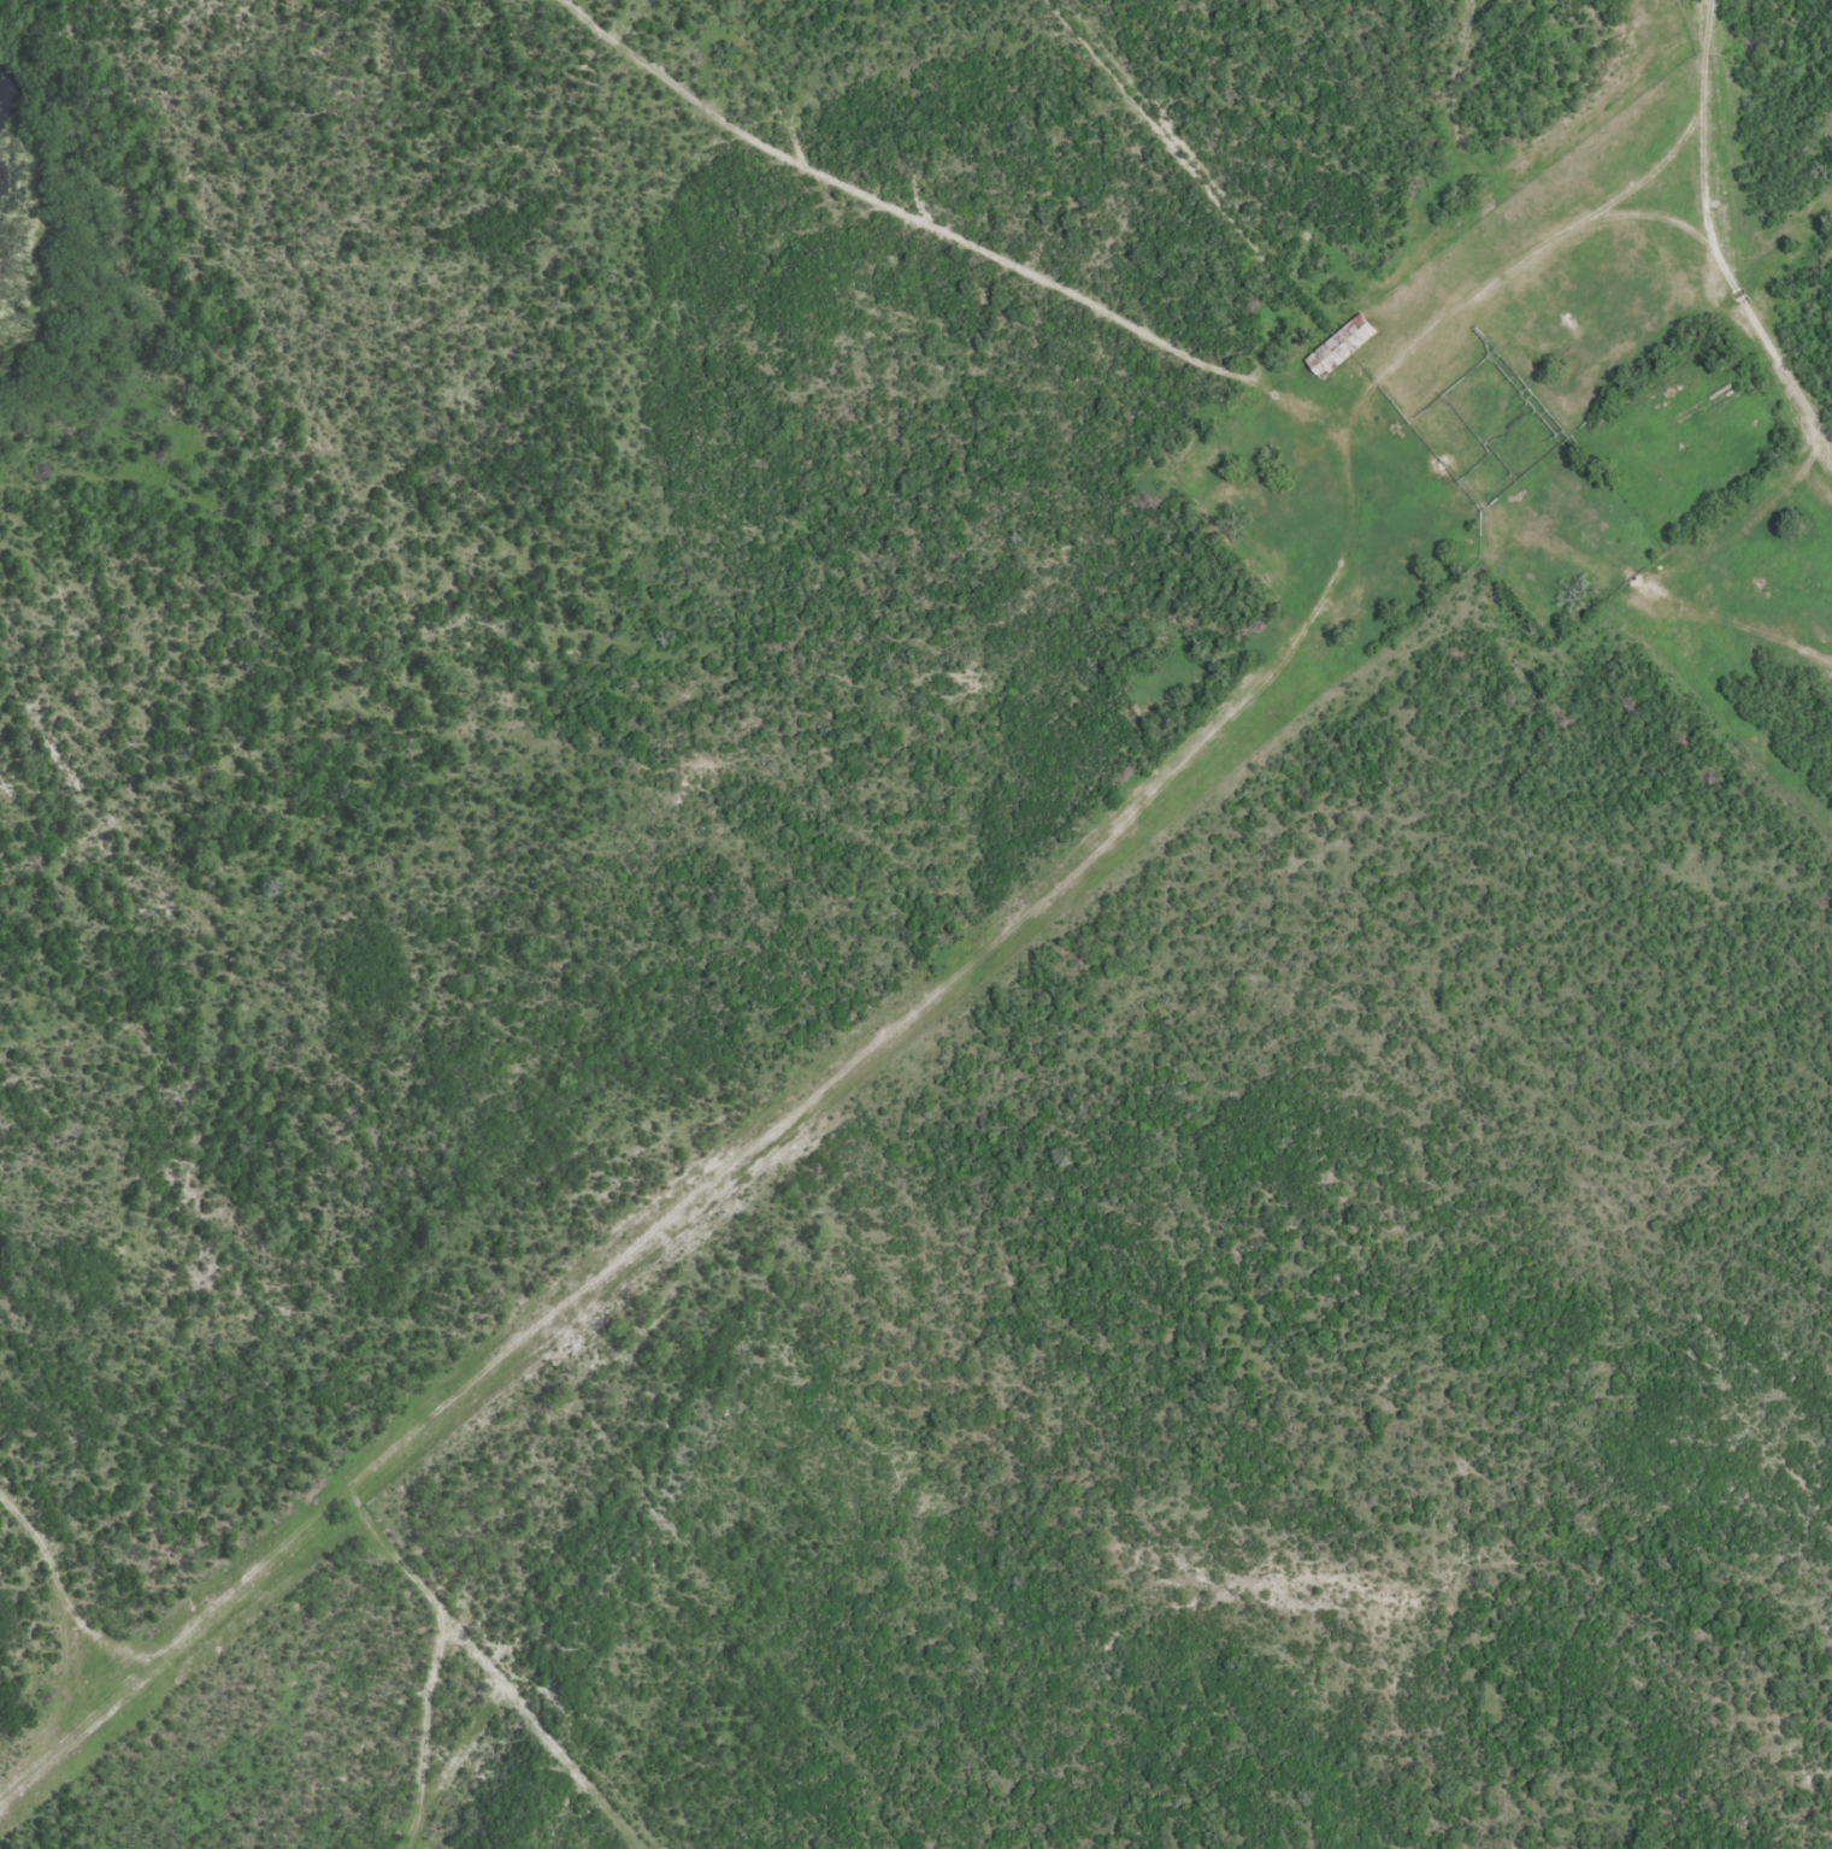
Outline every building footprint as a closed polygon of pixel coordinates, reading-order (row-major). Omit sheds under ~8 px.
[(1374,334),(1357,315),(1309,357),(1325,376),(1374,334)]
